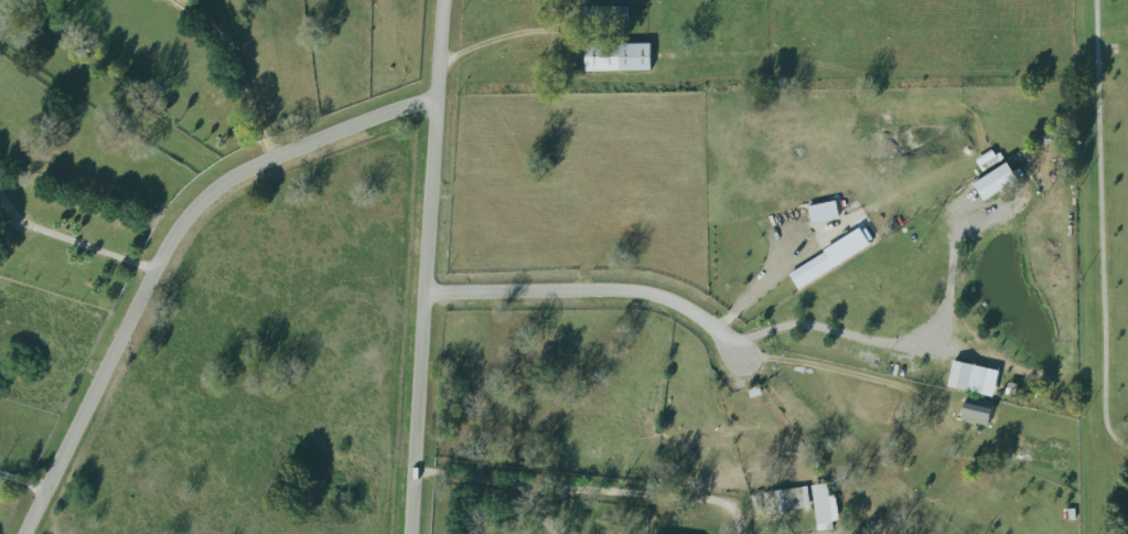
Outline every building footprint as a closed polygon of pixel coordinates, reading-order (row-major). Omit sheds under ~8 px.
[(586,44),(651,43),(651,70),(586,71),(586,44)] [(974,183),(984,201),(1018,182),(1008,164),(974,183)] [(788,272),(797,289),(871,247),(862,231),(788,272)] [(999,372),(954,361),(948,387),(993,398),(999,372)] [(993,403),(966,397),(961,420),(988,427),(993,403)] [(839,521),(837,496),(829,497),(828,485),(813,486),(817,531),(834,530),(833,521),(839,521)] [(767,515),(811,508),(807,487),(764,494),(767,515)]
